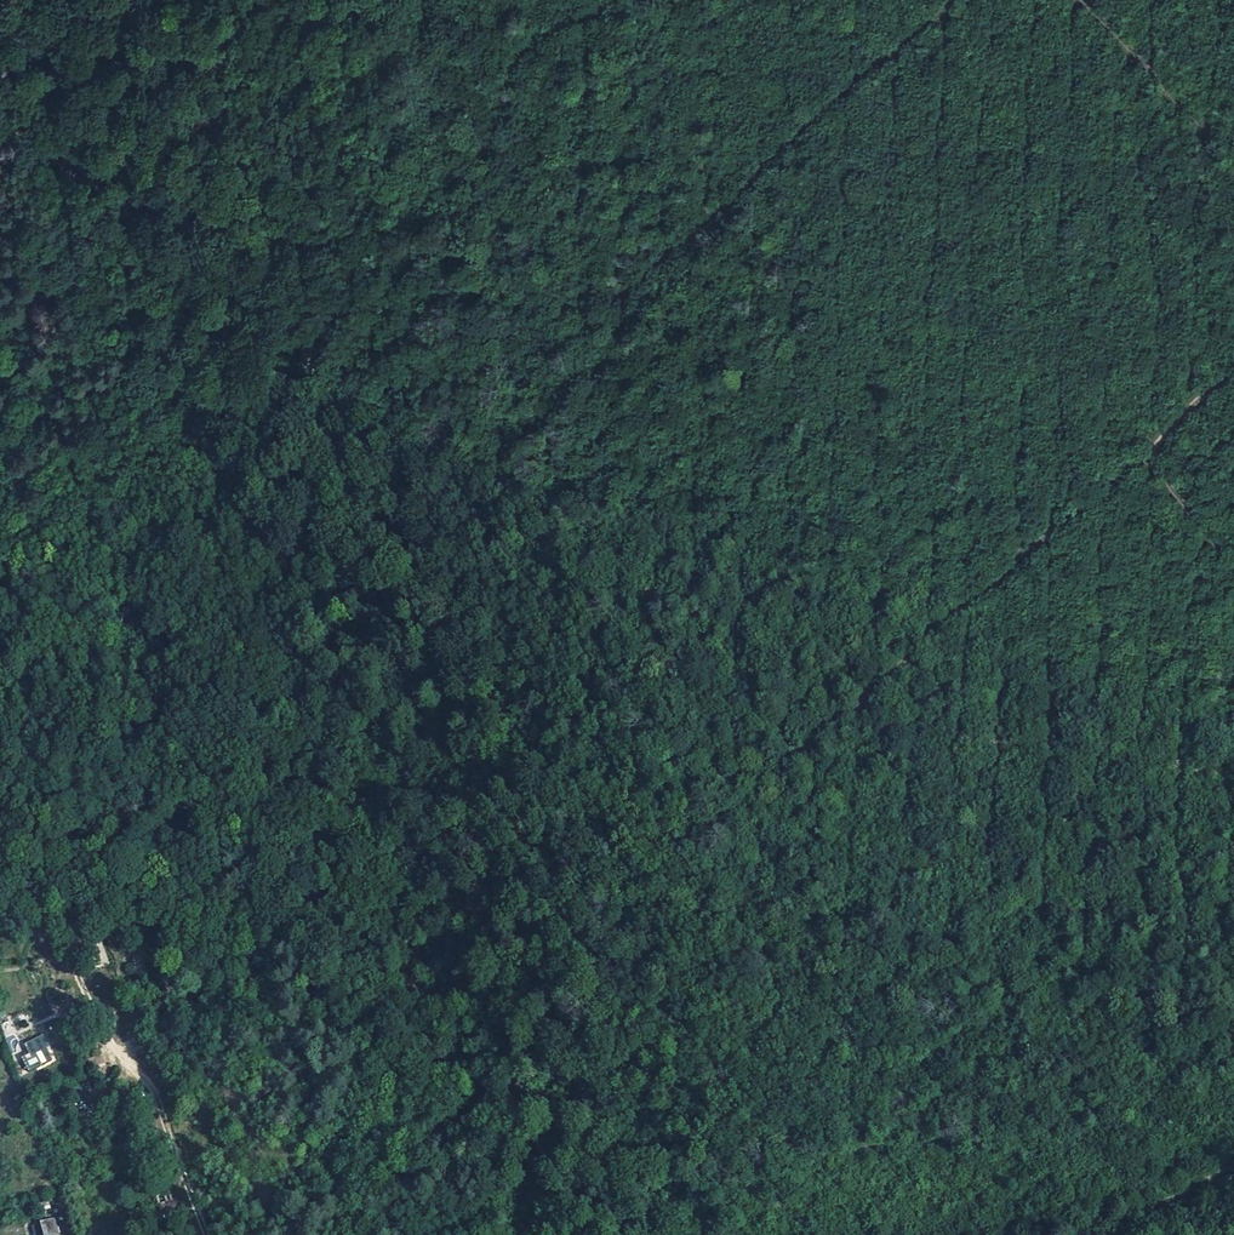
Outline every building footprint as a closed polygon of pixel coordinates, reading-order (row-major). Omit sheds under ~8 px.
[(27,1043),(37,1065),(38,1066),(49,1061),(48,1058),(39,1038),(27,1043)] [(180,1198),(175,1180),(157,1185),(161,1202),(180,1198)] [(182,1206),(180,1198),(161,1202),(164,1211),(182,1206)] [(61,1232),(58,1217),(47,1220),(50,1234),(61,1232)]
